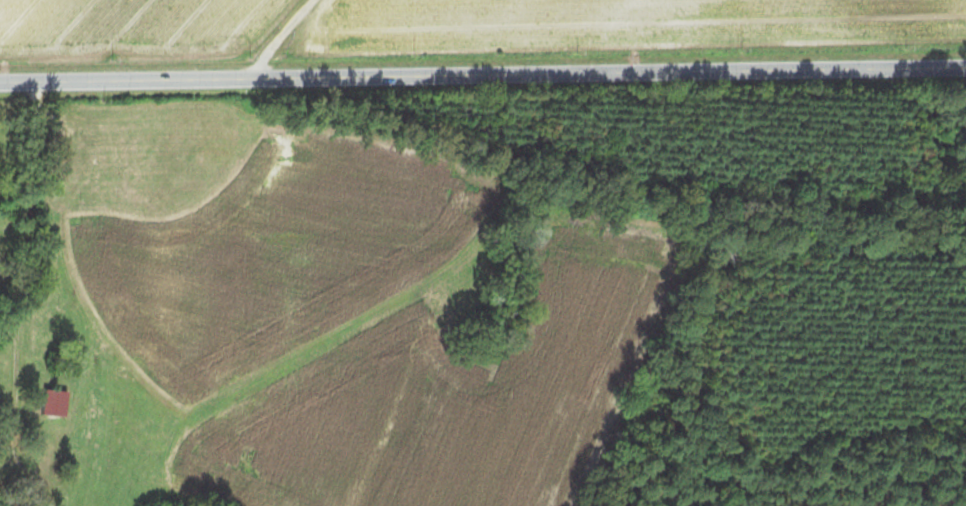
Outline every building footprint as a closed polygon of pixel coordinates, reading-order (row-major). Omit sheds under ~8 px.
[(61,416),(62,390),(37,388),(35,415),(61,416)]
